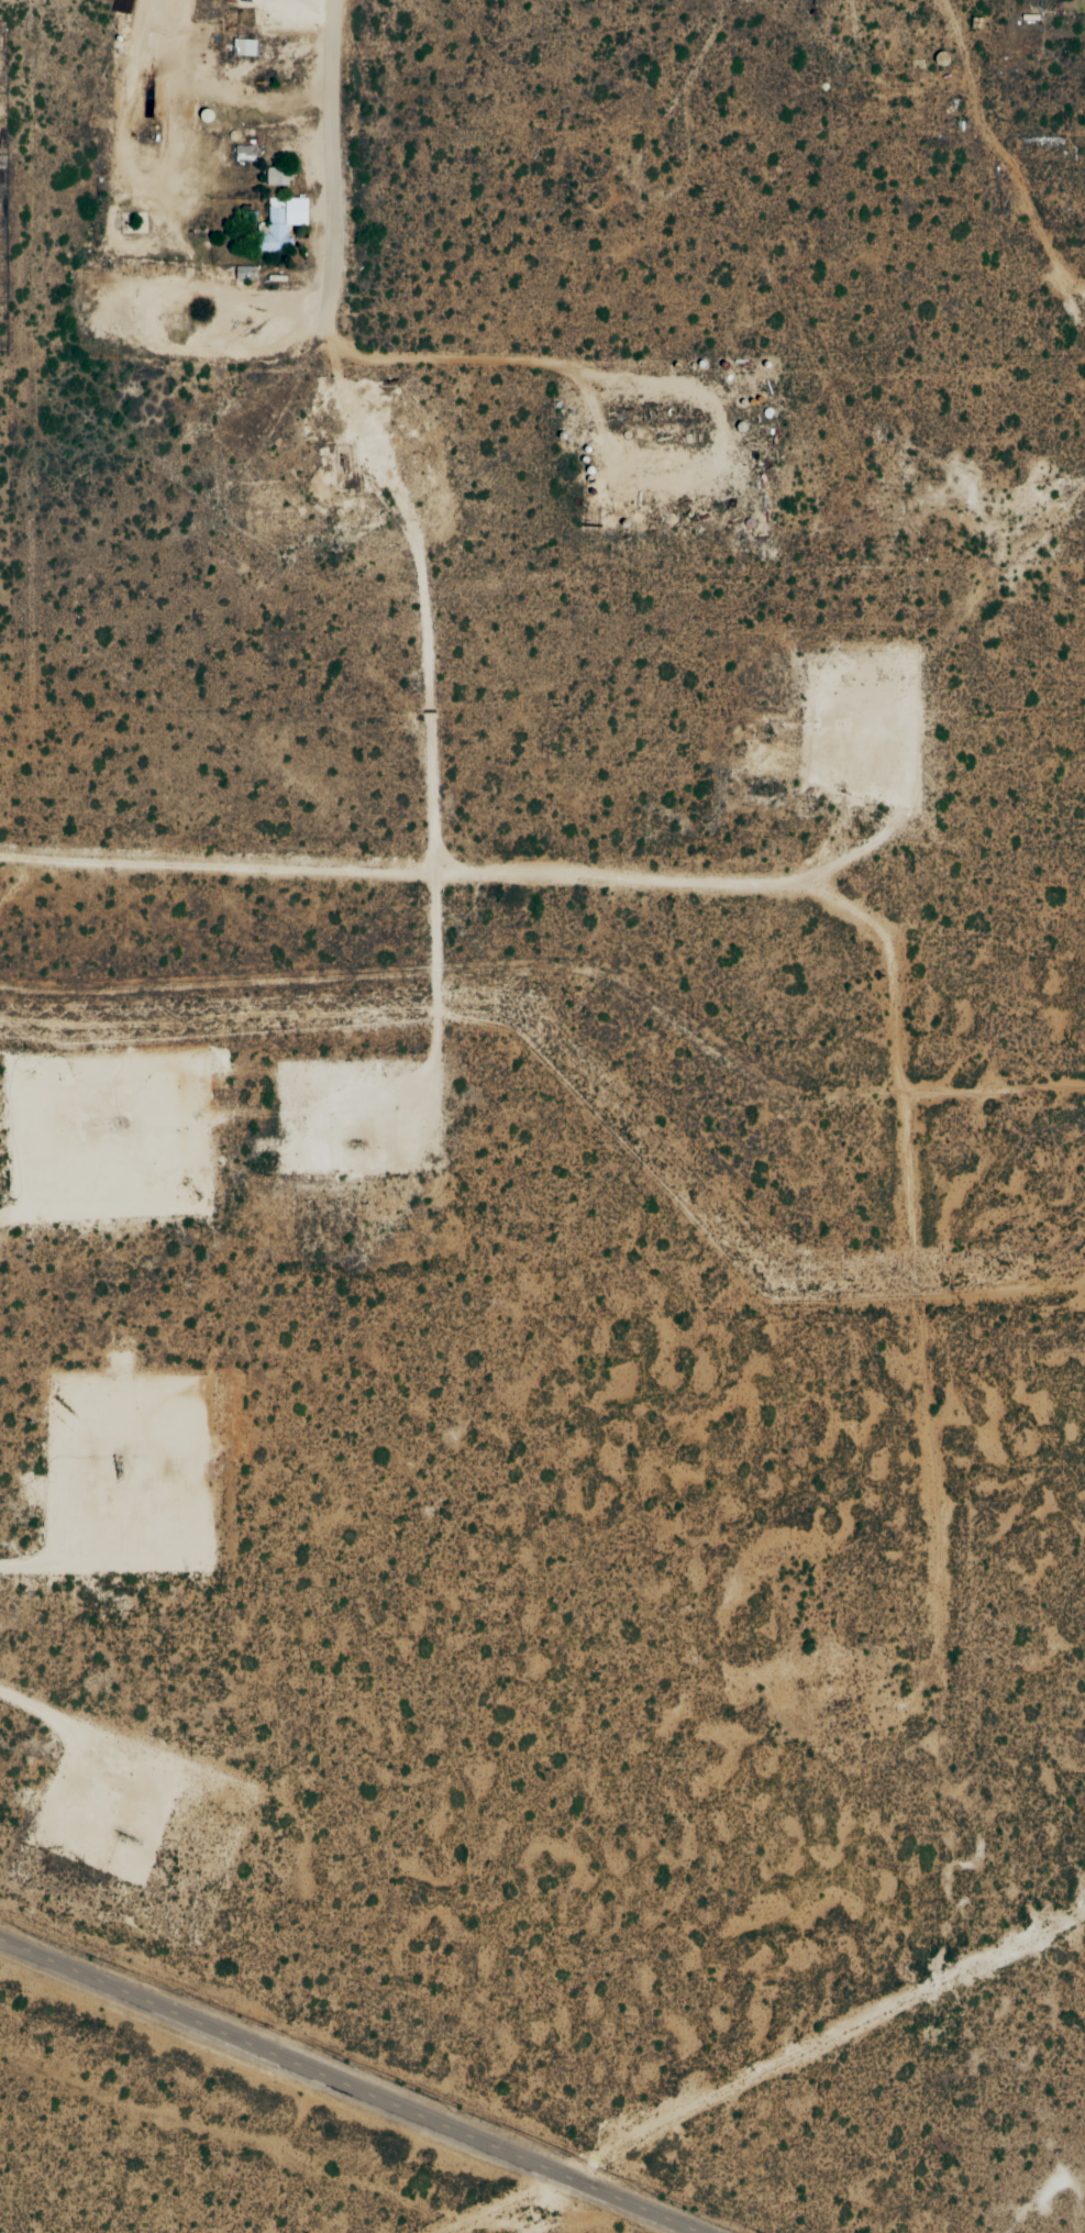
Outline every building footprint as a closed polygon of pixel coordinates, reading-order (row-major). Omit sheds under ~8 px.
[(255,41),(233,40),(232,57),(254,58),(255,41)] [(255,147),(235,147),(235,162),(255,163),(255,147)] [(290,169),(266,169),(265,187),(289,187),(290,169)] [(307,200),(268,200),(268,232),(257,232),(257,253),(290,253),(290,238),(288,238),(288,227),(306,227),(307,200)]
